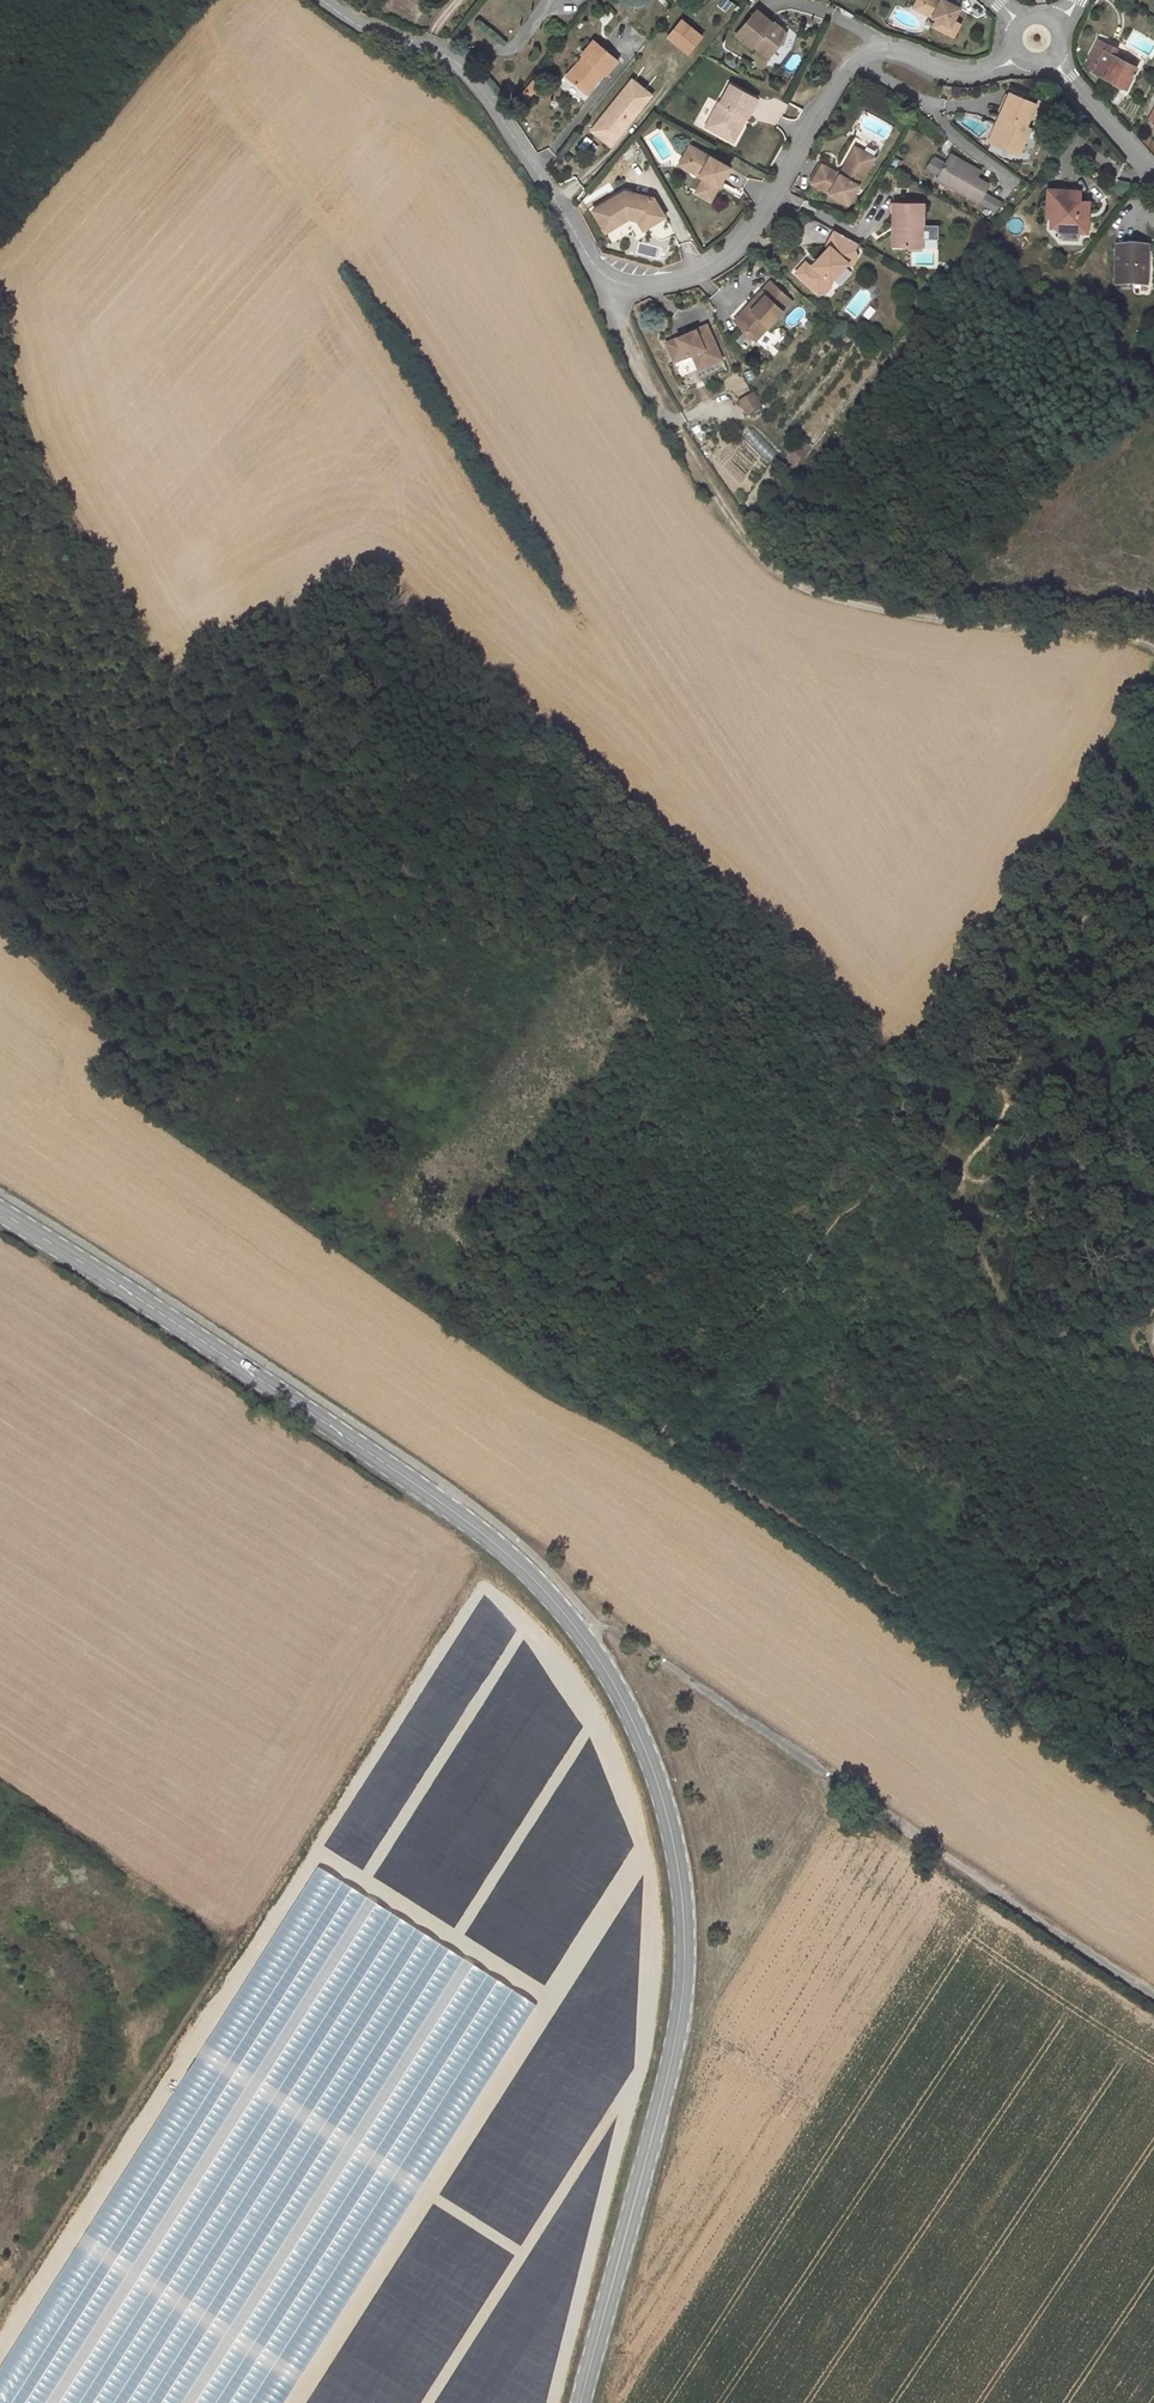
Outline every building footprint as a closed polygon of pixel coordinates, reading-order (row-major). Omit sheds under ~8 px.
[(914,7),(933,17),(936,12),(922,5),(925,0),(918,0),(914,7)] [(944,0),(925,0),(922,5),(936,12),(933,17),(938,20),(934,27),(954,37),(961,25),(954,21),(961,9),(944,0)] [(773,23),(757,9),(736,35),(752,48),(754,46),(769,58),(780,44),(784,30),(774,21),(773,23)] [(666,38),(688,55),(704,35),(681,18),(666,38)] [(606,74),(618,59),(596,39),(583,53),(585,55),(589,59),(571,79),(587,93),(603,73),(606,74)] [(1110,54),(1101,50),(1098,55),(1107,60),(1110,54)] [(790,54),(784,68),(793,72),(799,58),(790,54)] [(1120,60),(1110,54),(1107,60),(1098,55),(1089,72),(1098,76),(1095,82),(1126,98),(1135,80),(1115,69),(1120,60)] [(567,75),(571,79),(589,59),(585,55),(567,75)] [(533,77),(522,92),(528,96),(534,89),(537,92),(542,85),(533,77)] [(612,108),(634,80),(631,78),(604,112),(605,113),(608,115),(614,109),(612,108)] [(651,93),(634,80),(612,108),(614,109),(608,115),(605,113),(596,123),(616,140),(625,129),(622,126),(626,119),(629,121),(651,93)] [(757,100),(731,85),(720,104),(719,103),(705,128),(716,134),(721,132),(731,137),(740,121),(737,120),(739,116),(746,119),(757,100)] [(653,94),(651,93),(629,121),(626,119),(622,126),(625,129),(626,129),(653,94)] [(1036,106),(1010,94),(999,117),(1004,119),(994,140),(1007,146),(1005,150),(1018,156),(1030,130),(1025,129),(1036,106)] [(746,119),(739,116),(737,120),(740,121),(731,137),(721,132),(716,134),(733,143),(746,119)] [(1004,119),(999,117),(988,143),(1005,150),(1007,146),(994,140),(1004,119)] [(616,140),(596,123),(591,129),(611,146),(616,140)] [(694,149),(689,146),(678,164),(698,176),(701,171),(686,162),(694,149)] [(872,159),(853,148),(839,172),(834,173),(820,165),(809,184),(845,205),(872,159)] [(727,168),(694,149),(686,162),(701,171),(698,176),(702,178),(694,193),(708,201),(727,168)] [(937,174),(944,161),(934,155),(926,168),(937,174)] [(980,174),(951,156),(949,159),(978,177),(980,174)] [(978,177),(949,159),(936,181),(977,206),(988,188),(976,181),(978,177)] [(623,192),(591,211),(604,233),(624,221),(622,218),(626,216),(628,219),(635,220),(643,215),(647,222),(661,214),(652,200),(644,198),(636,202),(632,195),(623,192)] [(1082,199),(1049,196),(1047,223),(1052,223),(1051,235),(1068,237),(1067,241),(1075,241),(1086,242),(1088,212),(1081,212),(1082,199)] [(922,204),(891,204),(891,226),(894,226),(894,247),(920,247),(921,226),(922,204)] [(643,215),(635,220),(641,231),(663,219),(661,214),(647,222),(643,215)] [(855,245),(832,232),(824,246),(826,248),(808,268),(803,267),(797,273),(798,278),(815,294),(819,291),(821,293),(826,287),(824,285),(844,264),(849,267),(854,258),(849,254),(855,245)] [(1068,237),(1051,235),(1061,248),(1074,249),(1075,241),(1067,241),(1068,237)] [(1120,297),(1150,298),(1151,261),(1120,260),(1120,297)] [(802,263),(793,273),(798,278),(797,273),(803,267),(808,268),(802,263)] [(789,302),(768,282),(744,307),(748,310),(734,324),(752,341),(789,302)] [(744,307),(731,321),(734,324),(748,310),(744,307)] [(662,341),(670,359),(688,352),(694,367),(717,358),(703,324),(662,341)] [(749,394),(737,401),(743,412),(756,405),(749,394)] [(754,427),(744,435),(766,464),(777,455),(754,427)] [(316,1863),(0,2361),(0,2402),(281,2402),(536,2002),(316,1863)]
